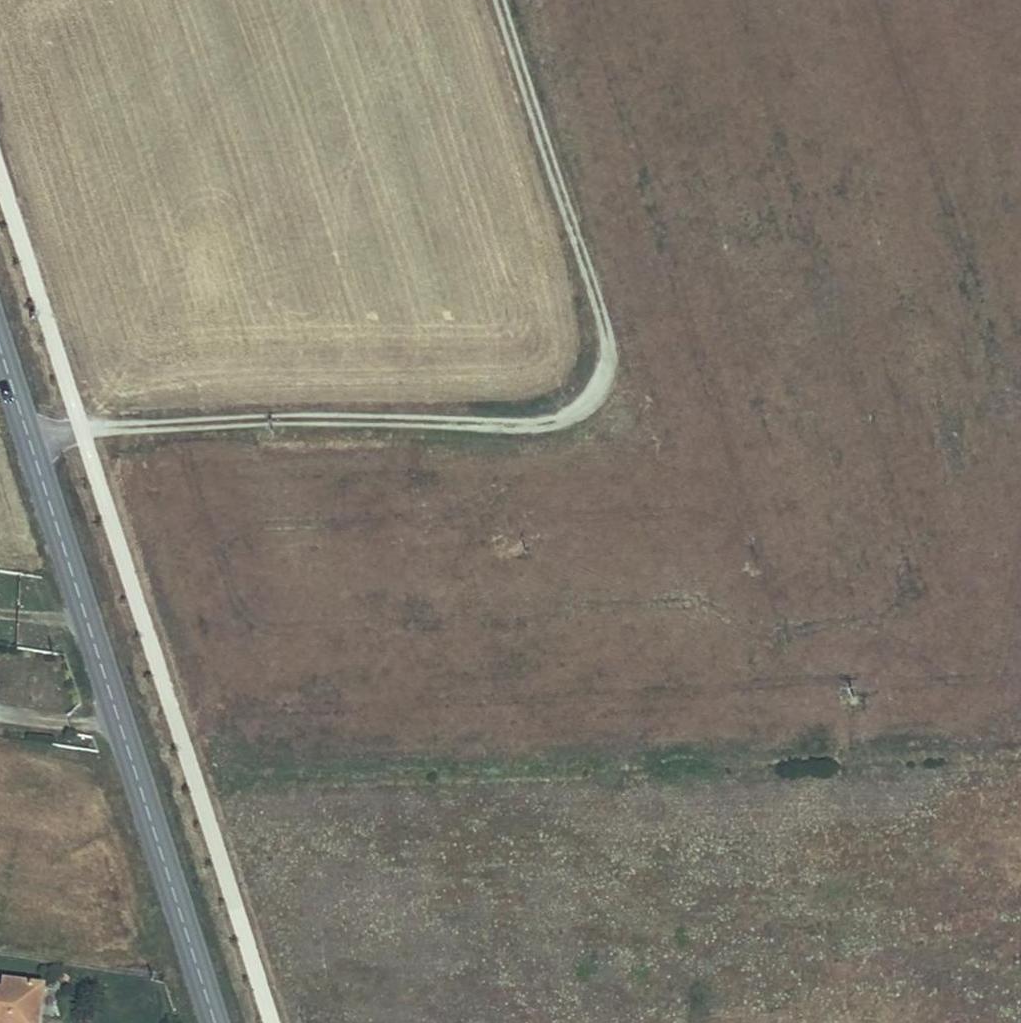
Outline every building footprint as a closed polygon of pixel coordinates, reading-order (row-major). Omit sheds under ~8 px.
[(40,989),(2,984),(0,995),(0,1022),(35,1022),(40,989)]
